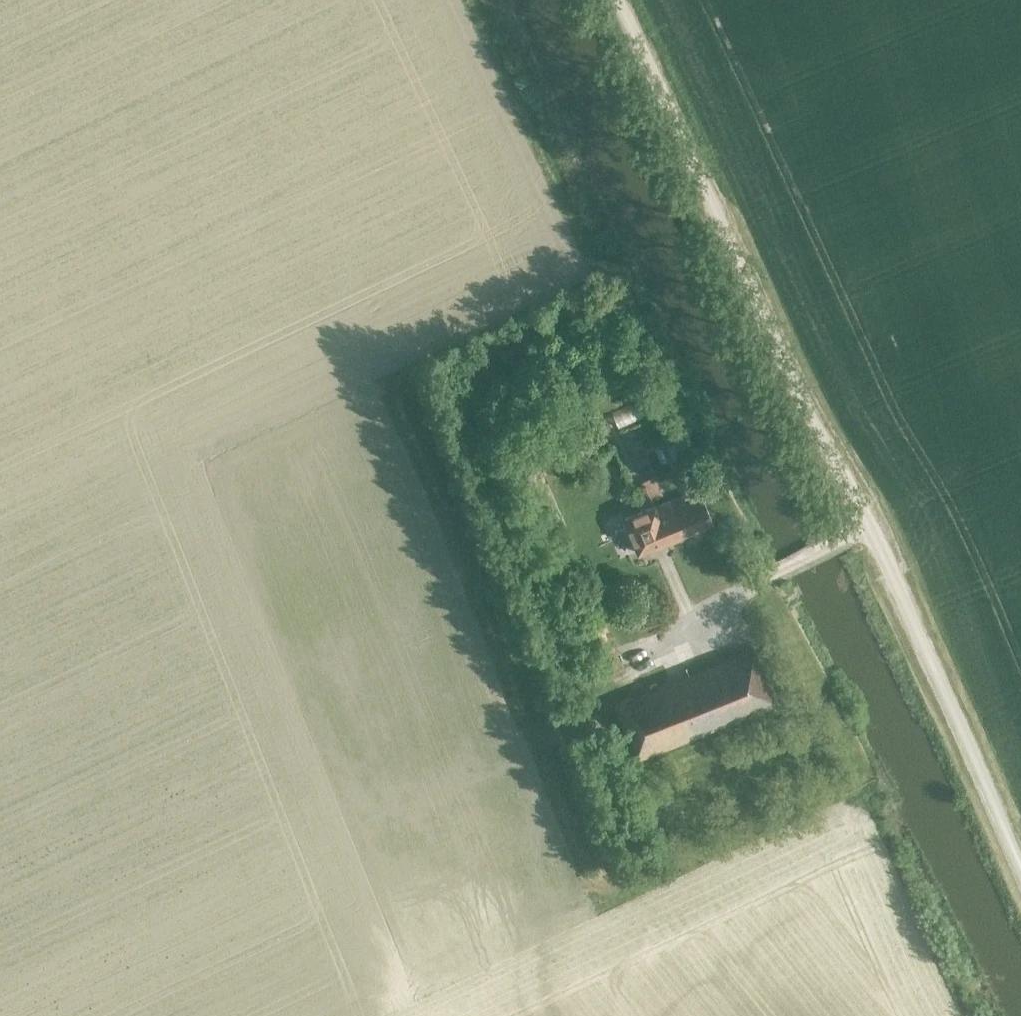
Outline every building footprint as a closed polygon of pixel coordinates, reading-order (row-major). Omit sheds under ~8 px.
[(670,461),(695,452),(690,438),(665,447),(670,461)] [(660,498),(656,488),(652,479),(640,484),(648,503),(660,498)] [(622,520),(636,553),(636,554),(710,523),(697,491),(655,509),(654,507),(622,520)] [(560,548),(555,550),(558,559),(564,557),(560,548)] [(601,675),(620,668),(597,611),(579,619),(601,675)] [(635,760),(774,705),(752,650),(613,704),(635,760)]
